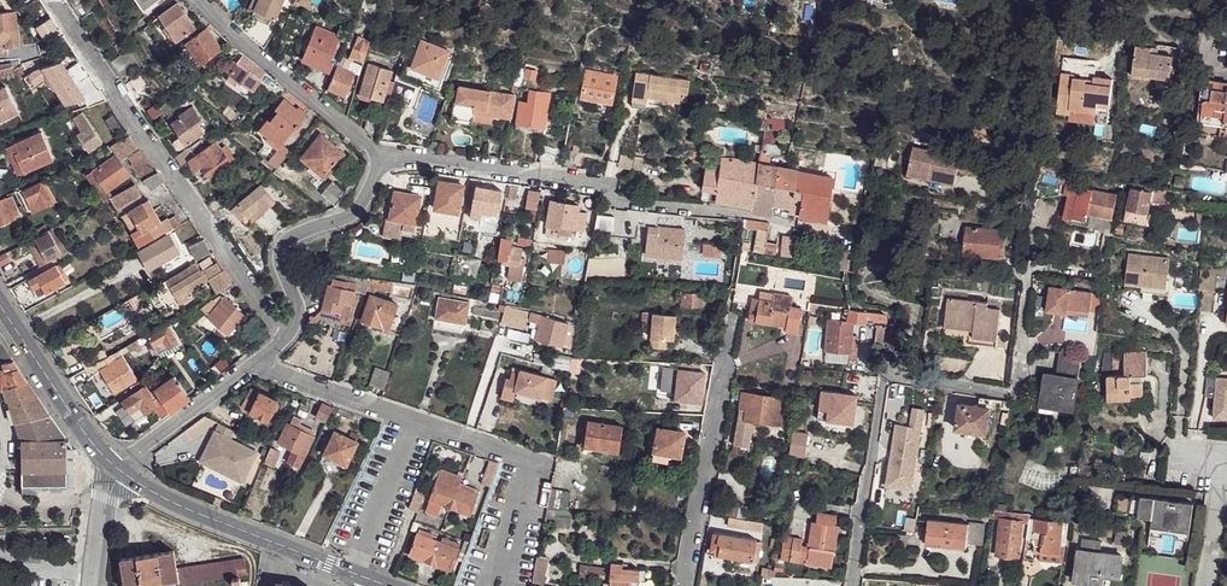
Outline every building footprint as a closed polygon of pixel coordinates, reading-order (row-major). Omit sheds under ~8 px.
[(6,10),(13,5),(9,0),(0,0),(0,2),(6,10)] [(75,11),(87,2),(86,0),(70,0),(68,1),(75,11)] [(152,12),(159,6),(156,2),(159,0),(144,0),(152,12)] [(254,9),(271,17),(276,19),(285,0),(252,0),(247,10),(253,12),(254,9)] [(75,11),(81,19),(93,11),(87,2),(75,11)] [(167,26),(177,41),(196,28),(178,3),(159,16),(167,26)] [(251,16),(267,24),(271,17),(254,9),(253,12),(251,16)] [(0,13),(0,43),(2,42),(3,57),(12,56),(11,47),(19,46),(15,11),(0,13)] [(38,23),(51,43),(59,38),(46,17),(38,23)] [(249,29),(246,33),(264,48),(274,33),(251,18),(246,27),(249,29)] [(162,29),(172,44),(177,41),(167,26),(162,29)] [(316,27),(311,36),(324,42),(328,32),(316,27)] [(187,43),(201,63),(221,49),(207,29),(187,43)] [(403,62),(408,64),(418,37),(421,30),(416,29),(403,62)] [(421,30),(418,37),(454,51),(456,44),(421,30)] [(311,36),(302,60),(329,72),(334,62),(331,62),(341,38),(328,32),(324,42),(311,36)] [(359,36),(349,57),(363,63),(370,40),(359,36)] [(408,64),(407,66),(443,79),(443,78),(454,51),(418,37),(408,64)] [(347,38),(344,47),(349,49),(353,40),(347,38)] [(1151,48),(1150,53),(1174,56),(1175,47),(1152,43),(1151,48)] [(454,51),(443,78),(447,79),(459,45),(456,44),(454,51)] [(39,45),(30,50),(33,57),(43,52),(39,45)] [(288,45),(278,60),(287,67),(297,51),(288,45)] [(1136,47),(1132,74),(1171,79),(1174,56),(1150,53),(1151,48),(1136,47)] [(110,62),(122,79),(140,67),(129,50),(110,62)] [(234,60),(227,71),(231,73),(230,74),(253,91),(260,80),(265,73),(244,56),(238,63),(234,60)] [(340,56),(336,65),(337,66),(348,70),(351,62),(340,56)] [(700,63),(699,70),(707,71),(708,64),(700,63)] [(17,75),(20,80),(24,78),(29,74),(22,64),(15,69),(17,75)] [(369,64),(360,93),(371,97),(383,101),(385,92),(389,80),(392,71),(369,64)] [(24,78),(31,88),(49,75),(42,65),(29,74),(24,78)] [(337,66),(328,89),(345,97),(355,73),(348,70),(337,66)] [(407,66),(404,75),(439,88),(443,79),(407,66)] [(0,80),(15,75),(12,67),(0,70),(0,79),(0,80)] [(526,70),(525,77),(535,79),(536,72),(526,70)] [(586,71),(581,98),(585,98),(589,99),(606,103),(611,104),(617,78),(586,71)] [(636,72),(632,97),(647,100),(647,98),(679,103),(680,93),(688,94),(689,88),(689,81),(636,72)] [(1061,73),(1057,111),(1069,113),(1070,109),(1097,112),(1097,106),(1109,107),(1113,79),(1094,77),(1093,80),(1093,84),(1086,83),(1086,79),(1074,77),(1074,74),(1061,73)] [(1156,77),(1155,84),(1172,86),(1173,79),(1171,79),(1156,77)] [(389,80),(385,92),(390,94),(394,82),(389,80)] [(1209,81),(1208,87),(1226,90),(1226,83),(1209,81)] [(1202,114),(1225,117),(1224,120),(1226,121),(1226,90),(1208,87),(1202,86),(1200,98),(1204,99),(1202,114)] [(18,113),(6,87),(0,89),(0,122),(18,113)] [(453,109),(452,117),(473,121),(473,120),(474,112),(511,118),(515,96),(490,92),(459,87),(455,101),(453,109)] [(520,102),(517,123),(539,126),(545,127),(550,94),(540,93),(530,91),(528,104),(520,102)] [(680,93),(679,103),(686,104),(688,94),(680,93)] [(267,137),(279,146),(291,131),(296,127),(297,128),(306,116),(302,113),(297,109),(284,98),(275,109),(277,111),(270,121),(267,119),(260,127),(269,134),(267,137)] [(605,112),(606,103),(589,99),(587,109),(605,112)] [(194,127),(199,123),(203,120),(193,106),(179,115),(181,117),(185,114),(194,127)] [(474,112),(473,120),(491,122),(492,115),(474,112)] [(77,134),(88,151),(101,142),(82,113),(73,119),(81,131),(77,134)] [(179,134),(186,146),(205,133),(199,123),(194,127),(185,114),(181,117),(171,123),(179,134)] [(1202,114),(1201,124),(1223,127),(1224,120),(1225,117),(1202,114)] [(107,120),(115,132),(120,129),(112,117),(107,120)] [(452,117),(451,122),(472,126),(473,121),(452,117)] [(315,125),(320,130),(324,124),(319,120),(315,125)] [(401,123),(399,136),(410,138),(412,125),(401,123)] [(517,123),(516,128),(538,131),(539,126),(517,123)] [(260,127),(259,129),(267,137),(269,134),(260,127)] [(296,127),(291,131),(296,135),(300,130),(297,128),(296,127)] [(15,153),(23,173),(53,160),(41,132),(15,143),(19,152),(15,153)] [(131,135),(113,143),(123,156),(127,154),(140,148),(131,135)] [(311,166),(325,177),(344,154),(320,135),(301,158),(311,166)] [(624,137),(621,154),(634,156),(637,139),(624,137)] [(637,139),(634,156),(640,158),(647,159),(650,142),(637,139)] [(205,172),(209,176),(229,162),(235,159),(225,145),(220,149),(215,142),(195,156),(188,160),(196,171),(202,167),(205,172)] [(6,147),(18,175),(23,173),(15,153),(19,152),(15,143),(6,147)] [(268,161),(276,167),(290,150),(282,144),(268,161)] [(140,148),(127,154),(134,164),(146,156),(140,148)] [(175,157),(181,165),(188,160),(195,156),(188,148),(175,157)] [(912,148),(908,170),(924,174),(923,179),(954,185),(959,160),(947,158),(934,155),(934,153),(912,148)] [(565,150),(562,166),(574,168),(576,152),(565,150)] [(131,178),(116,155),(92,171),(100,182),(94,186),(102,199),(131,178)] [(146,156),(134,164),(144,180),(157,172),(146,156)] [(807,163),(836,172),(838,164),(810,156),(807,163)] [(705,174),(702,189),(710,191),(717,192),(715,201),(751,208),(755,182),(758,163),(734,158),(722,157),(720,170),(712,169),(711,175),(705,174)] [(758,163),(755,182),(776,186),(779,167),(769,165),(758,163)] [(308,170),(321,182),(325,177),(311,166),(308,170)] [(776,186),(772,209),(785,212),(798,215),(803,190),(795,188),(798,171),(779,167),(776,186)] [(907,175),(923,179),(924,174),(908,170),(907,175)] [(92,171),(86,175),(94,186),(100,182),(92,171)] [(803,190),(798,215),(826,222),(833,178),(815,174),(798,171),(795,188),(803,190)] [(144,180),(151,190),(164,181),(157,172),(144,180)] [(439,181),(434,209),(458,213),(463,185),(451,183),(439,181)] [(24,191),(33,212),(52,203),(41,182),(24,191)] [(751,208),(751,210),(761,212),(771,214),(772,209),(776,186),(755,182),(751,208)] [(117,194),(111,197),(119,208),(142,195),(135,184),(117,194)] [(231,209),(239,219),(245,214),(247,217),(258,208),(256,205),(259,202),(266,210),(276,203),(261,184),(231,209)] [(1059,194),(1076,198),(1078,187),(1061,184),(1059,194)] [(476,185),(470,217),(481,219),(482,212),(497,214),(501,190),(489,188),(476,185)] [(1076,198),(1072,218),(1086,220),(1087,213),(1113,219),(1117,194),(1078,187),(1076,198)] [(1131,188),(1126,209),(1148,213),(1152,192),(1131,188)] [(527,189),(523,212),(536,215),(539,191),(527,189)] [(1156,189),(1154,197),(1166,199),(1168,191),(1156,189)] [(710,191),(708,200),(715,201),(717,192),(710,191)] [(421,196),(395,192),(390,219),(385,218),(382,236),(401,239),(401,235),(421,238),(424,222),(417,221),(421,196)] [(209,204),(215,212),(225,204),(228,203),(222,194),(209,204)] [(284,194),(281,197),(296,210),(299,207),(284,194)] [(15,218),(15,216),(12,210),(16,208),(11,197),(0,202),(0,224),(15,218)] [(131,233),(139,247),(166,232),(167,234),(174,229),(169,221),(167,218),(161,221),(149,199),(130,210),(131,211),(140,228),(131,233)] [(551,201),(546,225),(558,227),(558,224),(573,227),(583,229),(586,214),(577,212),(578,206),(565,203),(551,201)] [(247,217),(252,223),(266,210),(259,202),(256,205),(258,208),(247,217)] [(213,213),(219,222),(231,213),(225,204),(215,212),(213,213)] [(122,217),(131,233),(140,228),(131,211),(122,217)] [(482,212),(481,219),(496,222),(497,214),(482,212)] [(1087,213),(1086,220),(1072,218),(1071,222),(1089,225),(1091,214),(1087,213)] [(239,219),(246,228),(252,223),(247,217),(245,214),(239,219)] [(650,214),(648,225),(658,226),(659,214),(650,214)] [(177,216),(169,221),(174,229),(182,224),(177,216)] [(745,219),(744,226),(768,230),(770,223),(745,219)] [(558,227),(557,231),(572,234),(573,227),(558,224),(558,227)] [(646,245),(645,251),(683,255),(685,234),(679,233),(679,228),(669,227),(658,226),(648,225),(648,227),(646,245)] [(646,245),(648,227),(637,226),(635,244),(646,245)] [(966,227),(963,254),(1003,258),(1006,231),(966,227)] [(46,231),(35,237),(48,262),(67,252),(51,228),(46,231)] [(483,234),(482,241),(496,243),(497,236),(483,234)] [(138,252),(148,271),(180,253),(169,235),(138,252)] [(782,235),(781,247),(792,249),(794,236),(782,235)] [(35,237),(28,240),(41,266),(48,262),(35,237)] [(501,237),(498,259),(506,260),(505,264),(520,266),(520,265),(524,265),(525,256),(521,255),(523,248),(511,246),(512,239),(507,238),(501,237)] [(189,246),(196,261),(211,252),(204,239),(189,246)] [(549,249),(548,263),(565,264),(566,250),(549,249)] [(645,251),(645,255),(682,259),(683,255),(645,251)] [(839,251),(835,268),(847,270),(850,253),(839,251)] [(0,255),(0,266),(9,261),(5,253),(0,255)] [(1128,255),(1125,284),(1134,284),(1142,285),(1166,288),(1169,259),(1128,255)] [(195,262),(165,279),(178,302),(194,293),(189,284),(208,272),(218,290),(232,283),(218,261),(200,270),(195,262)] [(56,266),(64,281),(70,278),(60,265),(56,266)] [(28,281),(37,298),(65,283),(64,281),(56,266),(28,281)] [(340,280),(341,273),(325,270),(321,282),(338,287),(340,280)] [(340,280),(357,284),(358,276),(341,273),(340,280)] [(356,290),(365,293),(369,278),(358,276),(357,284),(356,290)] [(370,295),(373,296),(375,288),(390,291),(392,281),(369,278),(365,293),(370,295)] [(907,279),(904,298),(917,300),(919,291),(920,281),(907,279)] [(321,282),(315,301),(319,302),(323,303),(321,308),(341,313),(343,303),(352,305),(356,290),(357,284),(340,280),(338,287),(321,282)] [(453,292),(466,294),(467,286),(454,284),(453,292)] [(1165,295),(1166,288),(1142,285),(1141,291),(1165,295)] [(1050,287),(1047,311),(1057,312),(1066,313),(1066,309),(1089,312),(1092,293),(1050,287)] [(711,288),(709,299),(718,301),(720,290),(711,288)] [(760,292),(759,299),(773,301),(774,294),(760,292)] [(683,294),(682,306),(702,306),(702,294),(683,294)] [(756,314),(755,321),(786,326),(785,331),(797,333),(802,309),(790,307),(792,297),(774,294),(773,301),(759,299),(752,298),(750,313),(756,314)] [(370,295),(362,320),(384,327),(384,330),(388,332),(397,304),(373,296),(370,295)] [(208,318),(227,335),(244,314),(224,298),(218,305),(212,300),(199,309),(208,316),(208,318)] [(439,298),(435,319),(450,322),(466,324),(469,303),(439,298)] [(948,298),(946,318),(975,321),(973,331),(972,338),(984,340),(997,341),(996,346),(1006,348),(1008,335),(998,334),(1001,309),(987,307),(988,302),(948,298)] [(988,302),(987,307),(1001,309),(1002,301),(988,299),(988,302)] [(341,313),(340,316),(348,319),(352,305),(343,303),(341,313)] [(474,307),(472,314),(499,319),(500,312),(474,307)] [(321,308),(320,312),(340,316),(341,313),(321,308)] [(526,320),(528,313),(519,311),(505,308),(503,314),(508,315),(506,323),(518,326),(519,318),(526,320)] [(849,310),(846,320),(866,324),(866,319),(876,321),(887,322),(887,319),(887,318),(887,317),(886,315),(885,314),(884,314),(868,312),(849,309),(849,310)] [(310,315),(308,324),(316,327),(318,321),(320,315),(320,312),(315,316),(310,315)] [(643,312),(642,324),(652,325),(653,313),(643,312)] [(652,325),(651,338),(668,339),(673,340),(674,335),(675,327),(676,315),(653,313),(652,325)] [(562,346),(568,323),(532,314),(530,321),(540,323),(536,339),(562,346)] [(944,328),(973,331),(975,321),(946,318),(944,328)] [(828,319),(825,351),(850,354),(851,339),(853,323),(828,319)] [(87,323),(91,330),(96,326),(93,320),(87,323)] [(147,334),(158,353),(159,353),(176,343),(177,343),(166,324),(147,334)] [(574,339),(577,326),(569,324),(566,337),(574,339)] [(877,328),(875,344),(883,345),(885,329),(877,328)] [(126,346),(130,353),(137,348),(140,351),(143,349),(141,344),(147,341),(144,336),(126,346)] [(651,338),(650,347),(667,349),(668,339),(651,338)] [(159,353),(162,358),(179,348),(176,343),(159,353)] [(500,349),(492,346),(486,365),(494,367),(500,349)] [(95,353),(99,361),(108,356),(103,349),(95,353)] [(3,368),(1,388),(27,381),(13,360),(8,361),(0,350),(0,368),(3,368)] [(112,391),(114,393),(137,378),(119,350),(108,356),(99,361),(86,369),(91,377),(93,375),(100,371),(112,391)] [(1107,375),(1108,394),(1129,394),(1129,400),(1135,400),(1134,396),(1139,396),(1143,395),(1143,384),(1142,383),(1141,382),(1139,382),(1138,375),(1146,375),(1147,374),(1147,373),(1147,350),(1124,351),(1125,374),(1114,375),(1113,353),(1104,353),(1100,375),(1107,375)] [(1059,352),(1058,359),(1063,360),(1080,363),(1082,355),(1059,352)] [(81,361),(86,369),(99,361),(95,353),(81,361)] [(1043,386),(1041,399),(1052,401),(1051,405),(1074,409),(1078,379),(1080,363),(1063,360),(1061,376),(1056,375),(1045,374),(1043,386)] [(146,371),(150,377),(158,372),(154,366),(146,371)] [(376,367),(370,384),(377,387),(384,389),(389,372),(376,367)] [(550,409),(557,380),(508,367),(500,396),(550,409)] [(678,370),(675,399),(701,402),(704,373),(678,370)] [(93,375),(105,395),(112,391),(100,371),(93,375)] [(1207,373),(1205,393),(1215,394),(1213,415),(1223,416),(1226,416),(1226,375),(1207,373)] [(154,390),(170,413),(190,398),(174,376),(154,390)] [(5,387),(10,405),(39,399),(27,381),(5,387)] [(122,402),(136,421),(142,416),(157,406),(165,416),(170,413),(157,393),(152,396),(145,386),(122,402)] [(779,387),(778,395),(787,396),(787,398),(790,398),(791,389),(779,387)] [(251,388),(242,407),(268,420),(271,414),(273,409),(277,401),(251,388)] [(821,389),(818,412),(819,412),(822,417),(828,418),(832,414),(843,416),(844,411),(852,412),(852,406),(853,400),(853,393),(821,389)] [(740,400),(740,401),(746,403),(745,410),(739,409),(734,446),(749,448),(754,421),(780,426),(784,398),(742,392),(740,400)] [(960,404),(956,429),(966,430),(975,432),(986,434),(991,399),(980,397),(979,406),(970,405),(960,404)] [(10,405),(15,423),(50,415),(39,399),(10,405)] [(322,402),(315,417),(325,422),(330,414),(333,407),(322,402)] [(843,416),(843,417),(856,419),(857,406),(852,406),(852,412),(844,411),(843,416)] [(894,437),(890,463),(886,487),(911,491),(924,410),(913,408),(910,427),(896,425),(894,437)] [(340,410),(338,416),(347,418),(349,412),(340,410)] [(1002,412),(1000,422),(1006,423),(1008,413),(1002,412)] [(659,414),(658,423),(667,424),(667,415),(659,414)] [(20,439),(22,486),(41,486),(50,486),(67,486),(67,471),(74,470),(74,448),(66,447),(66,438),(50,415),(15,423),(20,439)] [(145,421),(142,416),(136,421),(139,425),(145,421)] [(287,423),(277,442),(293,450),(287,462),(299,468),(314,436),(313,436),(303,431),(305,426),(307,423),(294,416),(290,424),(287,423)] [(587,421),(584,443),(597,445),(596,448),(619,452),(622,427),(587,421)] [(229,441),(234,433),(219,424),(214,432),(217,434),(214,438),(211,436),(196,460),(209,468),(215,459),(242,476),(254,457),(229,441)] [(315,431),(305,426),(303,431),(313,436),(315,431)] [(658,428),(653,452),(669,454),(680,456),(685,432),(658,428)] [(335,431),(323,454),(346,466),(358,442),(357,442),(359,436),(351,432),(348,437),(335,431)] [(793,432),(789,455),(805,457),(808,434),(793,432)] [(268,452),(263,464),(273,469),(281,451),(270,446),(268,452)] [(652,459),(667,462),(669,454),(653,452),(652,459)] [(215,459),(209,468),(236,485),(242,476),(215,459)] [(495,473),(498,463),(490,459),(486,470),(495,473)] [(1084,467),(1085,473),(1092,471),(1090,465),(1084,467)] [(1072,466),(1070,477),(1079,479),(1080,467),(1072,466)] [(437,479),(458,487),(459,484),(462,477),(440,469),(437,479)] [(490,486),(495,473),(486,470),(482,483),(490,486)] [(458,487),(437,479),(429,499),(450,508),(458,487)] [(458,487),(450,508),(470,515),(474,505),(478,494),(475,493),(469,491),(464,489),(458,487)] [(551,488),(547,509),(567,510),(570,492),(551,488)] [(414,493),(409,508),(418,512),(423,496),(414,493)] [(1117,496),(1114,513),(1129,515),(1132,498),(1117,496)] [(1141,496),(1138,517),(1152,518),(1151,527),(1189,533),(1193,504),(1167,500),(1141,496)] [(712,513),(721,515),(724,502),(715,499),(712,513)] [(721,515),(729,517),(736,518),(739,502),(724,499),(724,502),(721,515)] [(547,509),(544,525),(555,526),(555,516),(569,517),(569,510),(567,510),(547,509)] [(1019,557),(1023,522),(1028,523),(1029,518),(1030,514),(990,510),(990,511),(990,513),(989,517),(1001,518),(996,555),(1019,557)] [(990,513),(982,512),(981,520),(988,521),(989,517),(990,513)] [(807,558),(806,560),(832,563),(835,544),(838,525),(835,525),(836,516),(817,513),(815,522),(812,522),(807,558)] [(729,517),(727,526),(743,529),(745,520),(736,518),(729,517)] [(909,518),(907,531),(915,532),(917,520),(909,518)] [(1029,518),(1026,540),(1032,541),(1035,545),(1042,546),(1041,552),(1061,555),(1064,555),(1068,524),(1029,518)] [(927,531),(926,542),(941,543),(941,546),(966,548),(966,543),(983,546),(985,523),(969,522),(969,524),(928,519),(927,531)] [(745,520),(743,529),(758,531),(759,522),(745,520)] [(417,534),(410,555),(450,570),(458,549),(460,544),(442,537),(440,542),(433,539),(434,534),(419,529),(417,534)] [(1116,531),(1114,544),(1124,546),(1126,533),(1116,531)] [(715,550),(714,554),(752,561),(755,540),(713,533),(710,550),(715,550)] [(784,535),(780,560),(790,561),(793,537),(784,535)] [(793,537),(790,561),(798,563),(799,556),(802,538),(793,537)] [(462,546),(468,549),(470,542),(464,540),(462,546)] [(1080,551),(1076,580),(1100,583),(1102,574),(1118,576),(1121,556),(1100,554),(1101,542),(1082,540),(1081,551),(1080,551)] [(125,585),(141,585),(163,582),(164,585),(179,583),(177,568),(174,551),(121,559),(125,585)] [(1041,552),(1040,559),(1060,561),(1061,555),(1041,552)] [(549,558),(538,556),(532,585),(543,585),(549,558)] [(179,583),(179,584),(247,574),(244,558),(177,568),(179,583)] [(775,563),(774,570),(782,571),(784,564),(775,563)] [(580,564),(579,572),(610,576),(611,567),(606,566),(606,568),(580,564)] [(603,585),(631,585),(631,580),(638,581),(639,569),(622,568),(622,567),(611,567),(610,576),(609,579),(610,579),(610,584),(603,584),(603,585)] [(771,569),(762,567),(761,575),(769,577),(771,569)] [(769,577),(762,575),(760,585),(768,585),(769,577)]
